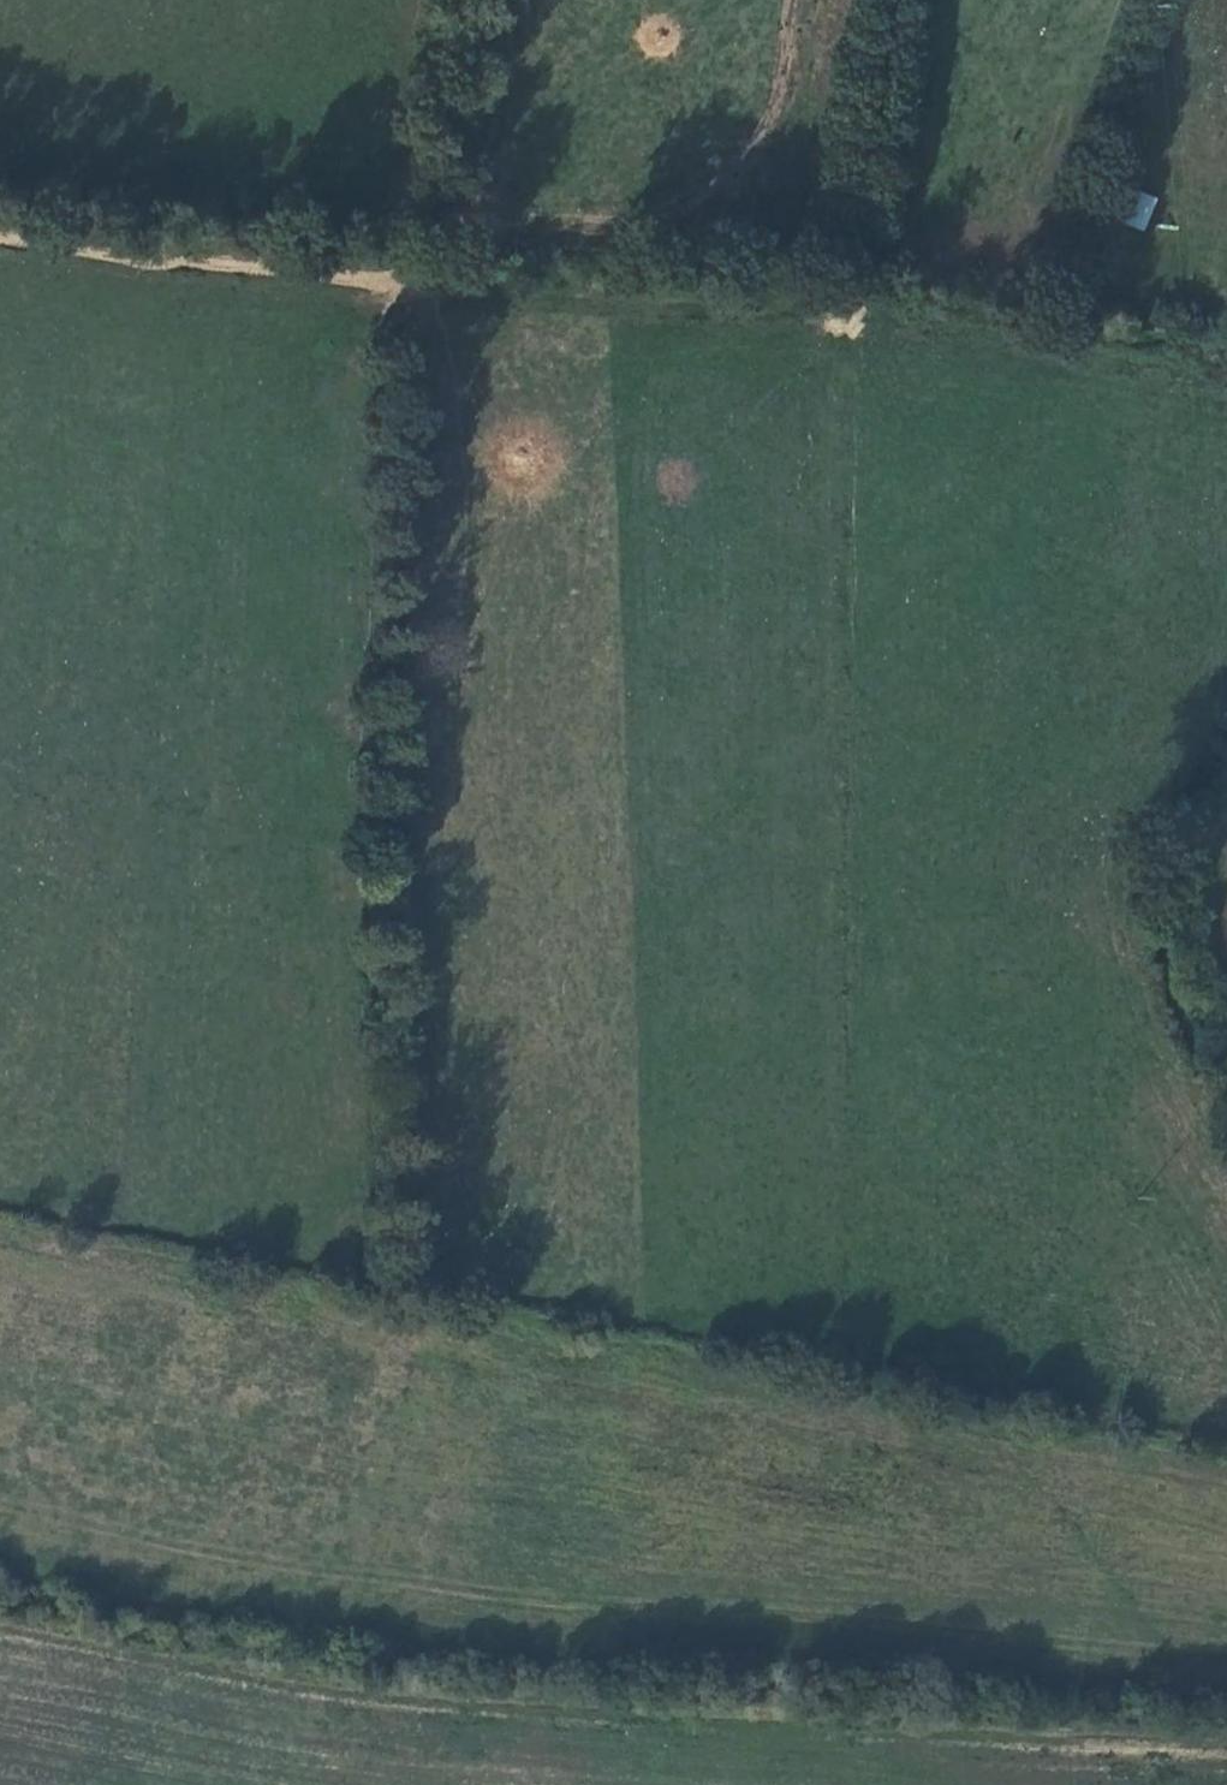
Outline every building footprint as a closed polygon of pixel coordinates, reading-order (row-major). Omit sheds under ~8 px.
[(1145,229),(1157,197),(1122,184),(1110,217),(1145,229)]
